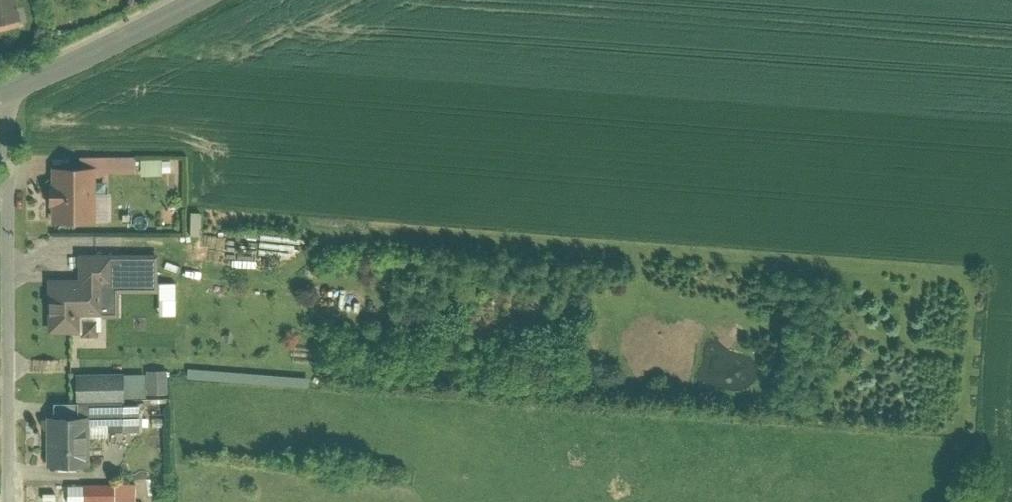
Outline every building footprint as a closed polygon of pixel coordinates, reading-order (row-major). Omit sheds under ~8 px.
[(29,9),(28,0),(0,0),(0,14),(29,9)] [(135,172),(135,155),(92,156),(92,164),(92,172),(135,172)] [(146,158),(146,171),(166,171),(166,158),(146,158)] [(92,164),(51,165),(51,185),(44,185),(44,201),(51,201),(51,219),(93,218),(92,192),(92,172),(92,164)] [(110,218),(110,192),(92,192),(93,218),(110,218)] [(77,276),(46,277),(47,332),(99,331),(99,314),(116,314),(116,289),(155,288),(155,251),(77,252),(77,276)] [(165,393),(165,369),(145,369),(145,373),(145,393),(165,393)] [(122,373),(74,374),(74,397),(123,396),(122,393),(122,373)] [(122,393),(145,393),(145,373),(122,373),(122,393)] [(137,428),(137,402),(87,402),(87,413),(87,428),(137,428)] [(87,413),(45,413),(45,463),(87,463),(87,428),(87,413)] [(113,481),(84,482),(84,501),(113,501),(113,481)] [(116,481),(116,501),(137,501),(137,481),(116,481)]
